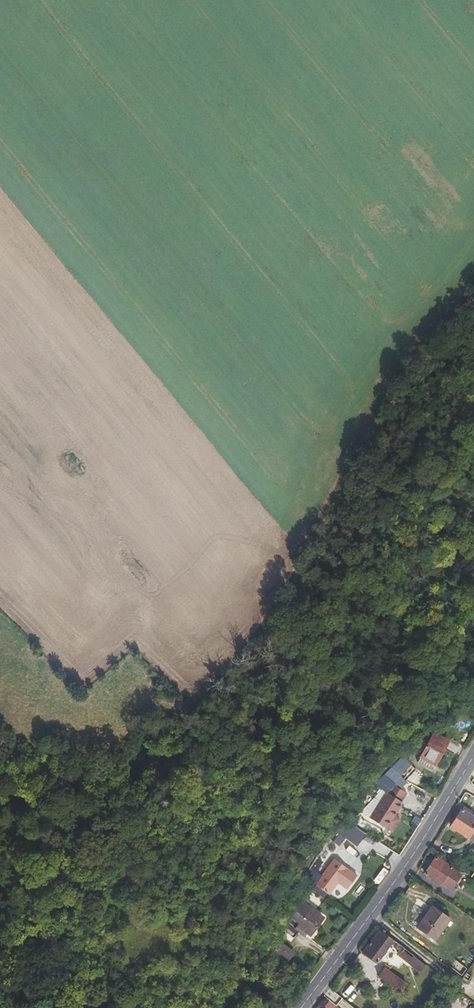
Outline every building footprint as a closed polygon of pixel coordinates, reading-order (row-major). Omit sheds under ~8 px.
[(433,765),(447,740),(433,732),(419,756),(433,765)] [(384,789),(410,763),(404,758),(377,782),(384,789)] [(405,780),(404,778),(414,768),(410,764),(395,780),(400,786),(405,780)] [(385,827),(402,800),(392,794),(400,786),(395,780),(385,790),(387,791),(370,817),(385,827)] [(462,808),(453,823),(473,837),(473,816),(462,808)] [(347,822),(337,841),(356,851),(366,833),(347,822)] [(346,888),(356,875),(333,857),(313,881),(327,893),(337,881),(346,888)] [(450,890),(459,875),(462,871),(453,866),(452,867),(436,858),(425,875),(450,890)] [(434,938),(450,916),(433,903),(416,925),(434,938)] [(309,933),(322,917),(309,907),(297,924),(290,918),(282,928),(293,936),(298,930),(303,934),(306,931),(309,933)] [(376,962),(393,940),(379,929),(362,951),(376,962)] [(412,958),(404,951),(399,957),(408,964),(412,958)] [(400,981),(385,969),(378,977),(394,989),(400,981)]
